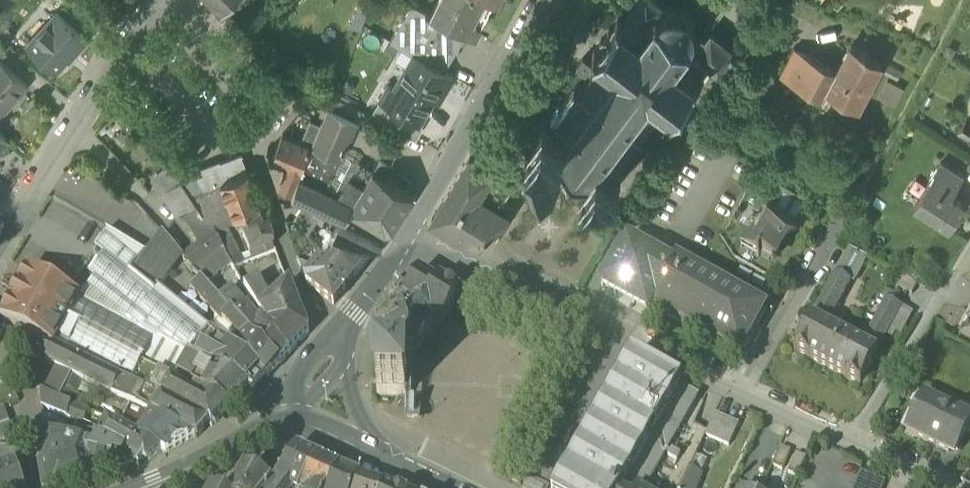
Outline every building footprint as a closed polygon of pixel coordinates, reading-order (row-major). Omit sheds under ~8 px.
[(222,11),(233,0),(212,0),(222,11)] [(493,0),(438,0),(431,12),(444,19),(467,30),(475,35),(493,0)] [(593,54),(589,59),(584,55),(576,64),(586,72),(587,70),(590,72),(589,72),(591,73),(582,86),(578,83),(575,86),(579,89),(570,101),(568,100),(566,103),(568,104),(559,117),(555,114),(552,117),(556,120),(553,124),(544,118),(525,142),(550,161),(554,155),(584,178),(579,183),(604,202),(622,177),(613,170),(617,166),(621,169),(623,165),(619,163),(629,150),(631,151),(632,149),(631,147),(640,135),(644,138),(647,134),(643,132),(652,119),(654,120),(661,125),(670,112),(672,111),(673,112),(676,109),(674,107),(695,80),(696,81),(699,78),(697,76),(706,64),(719,74),(737,51),(711,32),(705,39),(694,31),(694,20),(688,12),(678,7),(667,8),(657,0),(639,0),(624,19),(621,16),(620,18),(618,17),(615,20),(617,21),(612,28),(609,27),(599,40),(602,41),(597,48),(595,47),(592,50),(594,52),(593,54)] [(415,52),(443,70),(454,52),(433,38),(444,19),(431,12),(413,3),(390,39),(414,54),(415,52)] [(56,15),(27,48),(55,73),(85,40),(56,15)] [(433,38),(454,52),(467,30),(444,19),(433,38)] [(827,91),(857,107),(865,92),(866,92),(882,62),(869,55),(870,54),(851,44),(838,70),(827,91)] [(782,75),(797,83),(812,57),(796,49),(782,75)] [(380,99),(418,123),(440,86),(446,89),(454,76),(443,70),(415,52),(414,54),(394,87),(389,84),(380,99)] [(797,83),(824,97),(827,91),(838,70),(812,57),(797,83)] [(11,100),(14,103),(29,87),(0,62),(0,111),(11,100)] [(885,78),(878,96),(898,104),(905,86),(885,78)] [(334,94),(329,106),(358,120),(357,122),(387,137),(393,126),(334,94)] [(14,103),(11,100),(0,111),(0,118),(14,103)] [(326,152),(341,158),(357,122),(358,120),(329,106),(321,124),(312,146),(326,152)] [(968,113),(957,131),(967,136),(967,137),(969,139),(969,115),(968,113)] [(303,143),(312,146),(321,124),(312,121),(303,143)] [(278,187),(293,194),(299,178),(312,146),(303,143),(282,135),(272,161),(287,167),(278,187)] [(326,152),(312,146),(299,178),(312,184),(326,152)] [(220,163),(227,181),(248,173),(241,155),(220,163)] [(507,180),(493,172),(494,171),(471,156),(465,165),(432,219),(485,252),(509,214),(507,213),(514,203),(506,198),(511,190),(504,185),(507,180)] [(374,170),(386,177),(392,166),(380,160),(374,170)] [(914,204),(950,227),(965,203),(952,195),(964,176),(941,161),(914,204)] [(202,190),(203,190),(221,183),(227,181),(220,163),(202,170),(193,174),(202,190)] [(360,163),(340,197),(354,203),(374,171),(360,163)] [(374,170),(374,171),(354,203),(351,210),(386,231),(394,229),(416,195),(414,194),(386,177),(374,170)] [(155,186),(161,194),(181,181),(172,171),(155,186)] [(221,183),(236,217),(261,207),(248,173),(227,181),(221,183)] [(181,181),(191,196),(202,190),(193,174),(181,181)] [(354,203),(340,197),(312,184),(299,178),(293,194),(346,219),(351,210),(354,203)] [(769,199),(803,218),(814,198),(780,179),(769,199)] [(182,213),(196,205),(191,196),(181,181),(161,194),(177,217),(183,214),(182,213)] [(203,190),(202,190),(191,196),(196,205),(210,229),(224,223),(236,217),(221,183),(203,190)] [(762,255),(773,261),(790,231),(794,234),(803,218),(769,199),(741,249),(759,259),(762,255)] [(200,244),(183,257),(183,258),(201,277),(205,282),(231,266),(210,229),(196,205),(182,213),(183,214),(200,244)] [(273,239),(261,207),(236,217),(243,235),(250,252),(264,247),(271,244),(273,239)] [(295,218),(309,232),(321,215),(320,215),(304,207),(295,218)] [(231,266),(234,270),(243,263),(245,263),(236,245),(234,246),(224,223),(210,229),(231,266)] [(339,224),(330,235),(369,264),(383,245),(339,224)] [(131,274),(146,254),(110,231),(95,247),(104,255),(89,274),(96,279),(80,298),(81,299),(80,299),(101,311),(127,325),(154,292),(131,274)] [(161,285),(171,273),(183,258),(183,257),(162,234),(146,254),(131,274),(154,292),(158,287),(158,288),(161,285)] [(368,264),(369,264),(330,235),(320,247),(321,248),(327,254),(337,264),(356,279),(368,264)] [(652,306),(741,355),(747,343),(754,347),(763,332),(756,328),(765,310),(675,260),(671,267),(627,243),(606,280),(601,289),(647,314),(652,306)] [(250,252),(253,259),(267,254),(264,247),(250,252)] [(300,267),(305,279),(327,254),(321,248),(300,267)] [(849,250),(836,275),(851,283),(854,284),(868,260),(849,250)] [(337,264),(327,254),(305,279),(307,285),(334,306),(356,279),(337,264)] [(59,257),(54,270),(66,275),(71,263),(59,257)] [(52,347),(54,348),(80,299),(81,299),(80,298),(48,281),(28,270),(18,289),(25,293),(19,304),(12,301),(1,320),(20,330),(52,347)] [(409,350),(415,354),(418,350),(426,336),(436,319),(443,324),(462,294),(440,281),(430,276),(428,279),(420,274),(398,308),(403,311),(387,337),(409,350)] [(836,275),(812,321),(826,328),(851,283),(836,275)] [(205,282),(201,277),(190,287),(221,321),(222,320),(232,311),(221,299),(205,282)] [(260,313),(264,317),(269,322),(267,323),(276,335),(289,355),(309,333),(290,284),(270,301),(259,279),(245,287),(260,313)] [(154,292),(127,325),(144,335),(146,333),(156,339),(157,337),(189,354),(209,329),(158,288),(158,287),(154,292)] [(18,289),(12,301),(19,304),(25,293),(18,289)] [(232,311),(250,331),(259,322),(232,290),(221,299),(232,311)] [(887,301),(891,304),(895,297),(884,291),(880,299),(886,302),(887,301)] [(146,388),(162,397),(174,376),(191,387),(214,370),(205,365),(189,354),(157,337),(156,339),(146,333),(144,335),(127,325),(101,311),(80,299),(54,348),(63,352),(66,347),(133,380),(146,388)] [(886,302),(862,347),(877,355),(901,309),(891,304),(887,301),(886,302)] [(961,322),(969,327),(969,306),(961,322)] [(222,320),(241,340),(250,331),(232,311),(222,320)] [(264,317),(259,322),(250,331),(263,346),(281,364),(289,355),(276,335),(267,323),(269,322),(264,317)] [(224,342),(233,349),(241,340),(222,320),(221,321),(211,331),(224,342)] [(844,338),(826,328),(812,321),(795,352),(827,370),(844,338)] [(209,329),(189,354),(205,365),(224,342),(211,331),(209,329)] [(10,346),(43,362),(52,347),(20,330),(10,346)] [(263,346),(250,331),(241,340),(233,349),(267,379),(281,364),(263,346)] [(860,387),(877,355),(862,347),(844,338),(827,370),(860,387)] [(254,393),(267,379),(233,349),(224,342),(205,365),(214,370),(215,369),(228,376),(248,388),(248,389),(254,393)] [(43,362),(57,369),(57,368),(65,353),(63,352),(54,348),(52,347),(43,362)] [(132,406),(152,415),(162,397),(146,388),(142,386),(141,390),(65,353),(57,368),(84,381),(100,389),(114,396),(113,398),(132,406)] [(579,475),(641,366),(631,361),(570,470),(579,475)] [(686,421),(698,399),(689,393),(641,366),(579,475),(570,470),(559,487),(648,487),(686,421)] [(44,393),(73,405),(84,381),(57,368),(57,369),(44,393)] [(378,397),(407,398),(408,369),(378,368),(378,397)] [(214,370),(191,387),(230,408),(229,407),(248,389),(248,388),(228,376),(215,369),(214,370)] [(174,376),(162,397),(212,425),(230,408),(191,387),(174,376)] [(94,402),(125,416),(132,406),(113,398),(114,396),(100,389),(94,402)] [(77,421),(83,424),(89,411),(77,406),(73,405),(44,393),(42,392),(41,392),(42,406),(42,407),(77,421)] [(212,425),(162,397),(152,415),(195,436),(197,438),(209,424),(212,426),(212,425)] [(949,454),(952,449),(958,452),(966,435),(969,427),(969,422),(924,399),(907,433),(949,454)] [(152,415),(132,406),(125,416),(120,425),(139,436),(152,415)] [(10,423),(4,408),(0,410),(0,426),(10,423)] [(89,411),(83,424),(100,431),(107,419),(89,411)] [(195,436),(152,415),(139,436),(161,449),(166,452),(195,436)] [(705,437),(729,448),(739,426),(715,416),(707,433),(705,437)] [(100,431),(98,435),(144,459),(144,460),(149,459),(161,449),(139,436),(120,425),(107,419),(100,431)] [(98,435),(100,431),(83,424),(77,421),(73,433),(96,438),(98,435)] [(15,436),(10,423),(0,426),(0,441),(15,436)] [(44,487),(54,487),(91,479),(88,461),(86,460),(92,445),(43,435),(42,440),(40,464),(44,487)] [(134,466),(144,459),(98,435),(96,438),(92,445),(86,460),(88,461),(100,465),(119,472),(134,466)] [(290,487),(301,487),(320,458),(300,449),(297,448),(294,452),(293,454),(286,465),(276,480),(289,487),(290,487)] [(772,467),(782,471),(791,452),(781,448),(772,467)] [(788,474),(798,478),(806,459),(796,455),(788,474)] [(324,460),(320,458),(301,487),(307,487),(324,460)] [(340,468),(324,460),(307,487),(330,487),(340,468)] [(226,487),(271,487),(276,480),(286,465),(278,461),(251,474),(245,471),(241,479),(226,487)] [(0,468),(0,487),(25,487),(16,463),(0,468)] [(361,477),(340,468),(330,487),(356,487),(361,477)] [(703,476),(690,471),(682,487),(698,487),(703,476)] [(885,482),(861,473),(855,487),(883,487),(885,482)] [(385,486),(361,477),(356,487),(384,487),(385,486)] [(289,487),(276,480),(271,487),(288,487),(289,487)]
